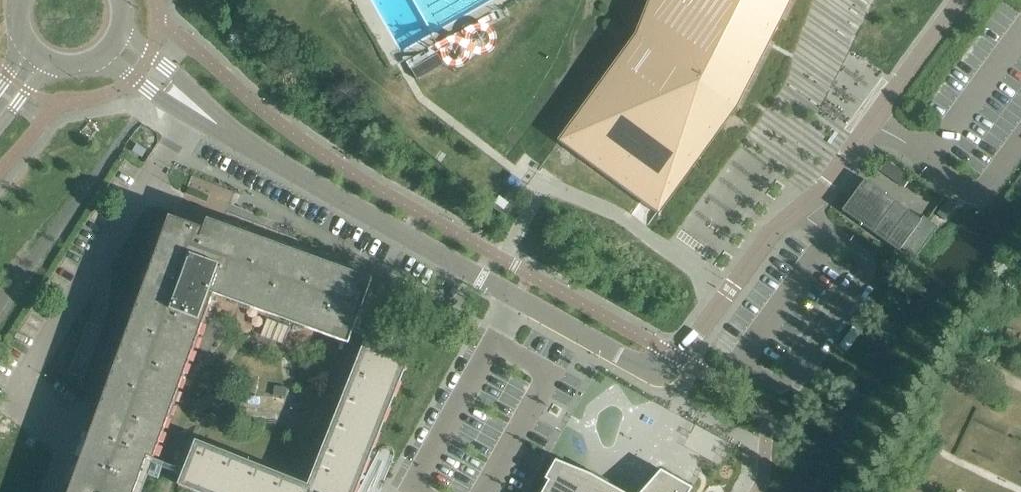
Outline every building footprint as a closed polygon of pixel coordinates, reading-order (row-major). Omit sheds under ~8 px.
[(558,141),(658,214),(736,108),(790,0),(650,0),(636,35),(558,141)] [(902,199),(915,175),(884,158),(871,183),(902,199)] [(899,251),(901,248),(921,221),(920,220),(865,179),(842,210),(899,251)] [(921,221),(901,248),(915,258),(938,227),(923,216),(920,220),(921,221)] [(148,458),(154,460),(165,430),(205,319),(210,306),(209,306),(212,299),(213,299),(214,295),(349,345),(372,280),(207,220),(204,230),(169,217),(119,356),(91,433),(90,435),(89,437),(92,438),(88,449),(86,448),(80,464),(82,465),(78,476),(76,475),(70,491),(72,491),(136,491),(148,458)] [(411,355),(390,347),(394,336),(371,327),(370,329),(376,331),(311,491),(357,491),(411,355)] [(274,386),(273,395),(285,397),(286,387),(274,386)] [(194,447),(179,486),(194,491),(308,491),(194,447)] [(551,491),(611,491),(591,481),(560,468),(549,487),(553,489),(551,491)] [(665,479),(654,491),(689,491),(665,479)]
